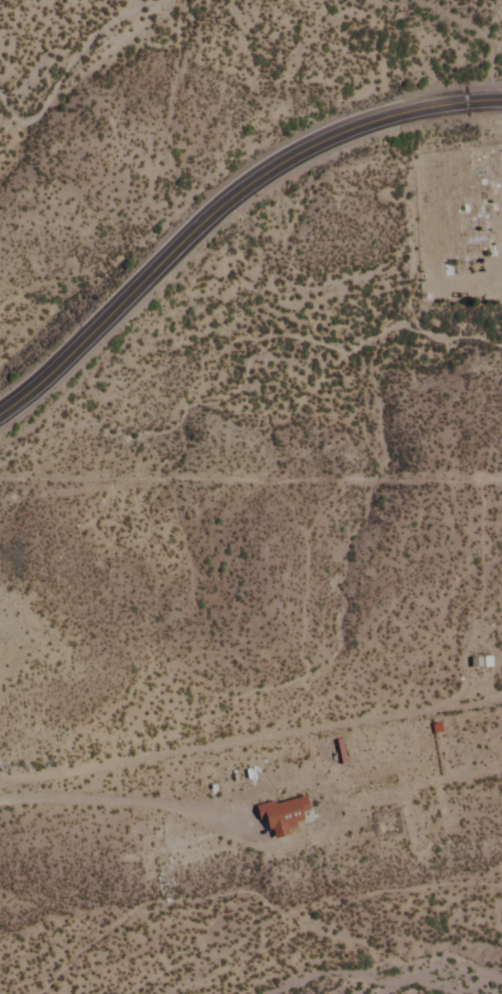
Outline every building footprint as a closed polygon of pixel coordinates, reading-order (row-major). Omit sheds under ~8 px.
[(265,832),(267,841),(282,838),(280,828),(301,825),(298,800),(252,807),(256,833),(265,832)]
